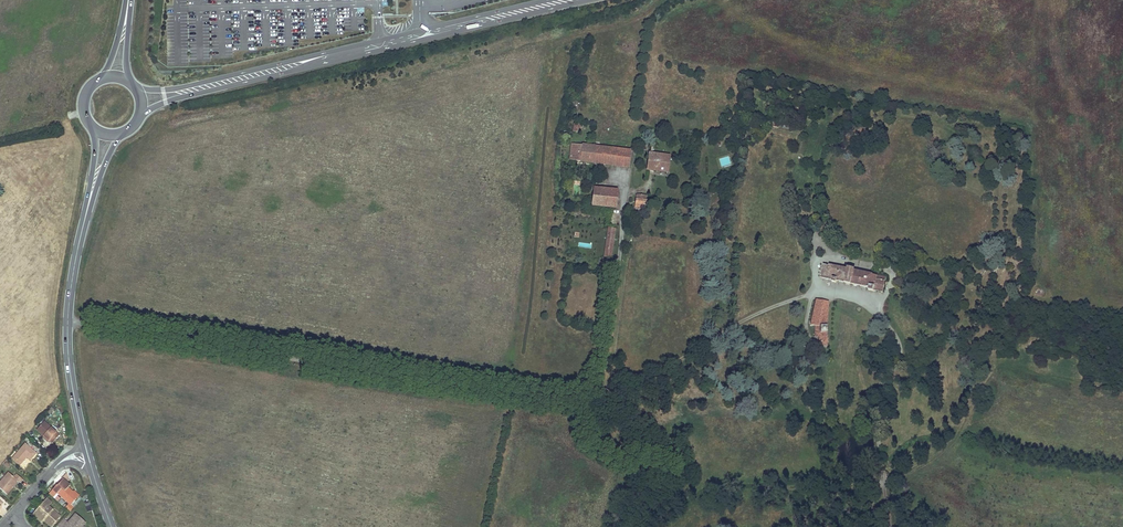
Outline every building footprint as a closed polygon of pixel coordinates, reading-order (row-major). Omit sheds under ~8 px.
[(787,125),(785,125),(784,124),(784,121),(773,119),(772,126),(792,130),(793,124),(787,123),(787,125)] [(617,148),(571,144),(569,160),(589,162),(594,162),(615,164),(617,148)] [(629,150),(617,148),(615,164),(627,166),(629,150)] [(650,158),(655,159),(654,170),(667,171),(668,156),(649,153),(649,155),(650,155),(650,158)] [(720,158),(723,167),(731,164),(729,156),(720,158)] [(600,206),(615,208),(617,190),(595,187),(596,178),(593,178),(591,187),(594,187),(591,205),(600,206)] [(644,205),(645,205),(646,205),(646,200),(645,200),(645,195),(636,194),(635,208),(644,209),(644,205)] [(611,258),(613,243),(615,228),(609,227),(605,257),(611,258)] [(832,281),(834,282),(836,282),(836,281),(869,287),(868,290),(874,291),(874,290),(883,292),(886,277),(854,270),(854,269),(848,267),(848,269),(823,264),(820,277),(832,280),(832,281)] [(825,325),(827,314),(828,303),(816,300),(811,325),(815,325),(815,336),(819,336),(819,345),(827,345),(826,325),(825,325)] [(49,441),(49,440),(52,443),(59,435),(44,422),(37,430),(43,436),(49,441)] [(25,460),(24,458),(26,456),(27,457),(31,460),(37,454),(25,444),(12,459),(20,465),(25,460)] [(19,477),(16,474),(13,477),(8,472),(0,482),(0,489),(7,495),(19,482),(20,483),(23,480),(19,477)] [(55,487),(49,494),(54,499),(58,494),(69,503),(65,508),(70,512),(74,507),(71,505),(76,498),(71,494),(73,492),(68,487),(65,485),(66,483),(63,479),(57,486),(55,487)] [(47,498),(44,502),(49,506),(52,503),(47,498)] [(44,502),(35,512),(44,520),(44,519),(46,520),(45,521),(51,526),(61,516),(57,513),(56,515),(52,511),(53,510),(49,506),(44,502)] [(41,523),(44,520),(35,512),(32,515),(41,523)] [(57,526),(58,526),(81,526),(85,522),(75,513),(68,522),(64,519),(57,526)]
